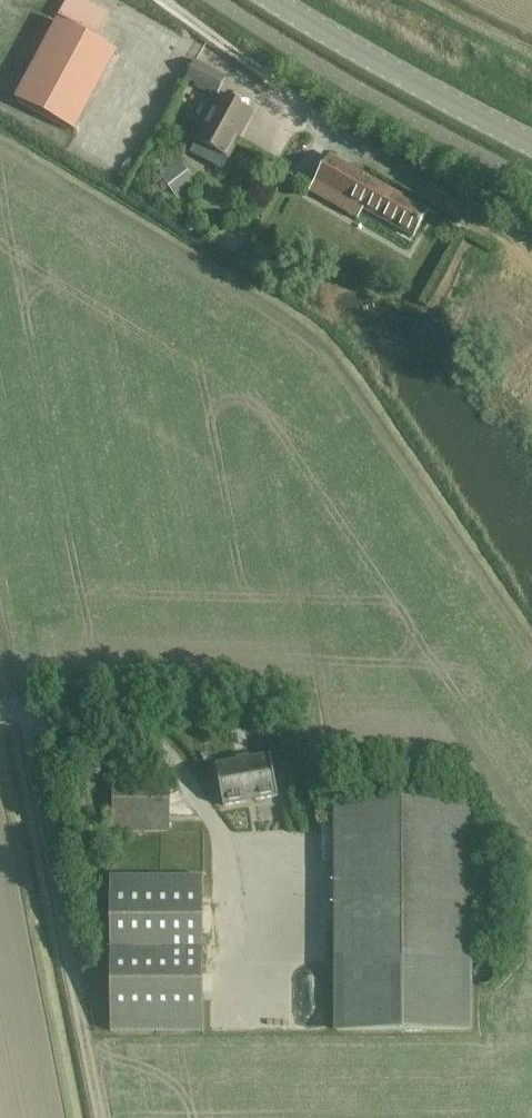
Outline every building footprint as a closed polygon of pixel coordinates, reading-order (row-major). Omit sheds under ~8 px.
[(59,16),(82,28),(81,30),(97,38),(110,15),(81,0),(68,0),(59,16)] [(117,54),(59,23),(17,101),(75,133),(117,54)] [(188,79),(217,95),(226,79),(196,63),(188,79)] [(221,97),(211,117),(190,154),(222,171),(253,114),(221,97)] [(330,157),(319,177),(311,191),(358,217),(362,209),(413,238),(428,213),(330,157)] [(278,798),(275,778),(271,756),(218,764),(225,806),(278,798)] [(168,832),(168,788),(114,787),(114,832),(168,832)] [(352,800),(352,789),(336,789),(336,800),(352,800)] [(336,807),(336,829),(337,1035),(471,1034),(470,806),(336,807)] [(204,1034),(203,936),(203,877),(111,877),(111,1034),(204,1034)]
